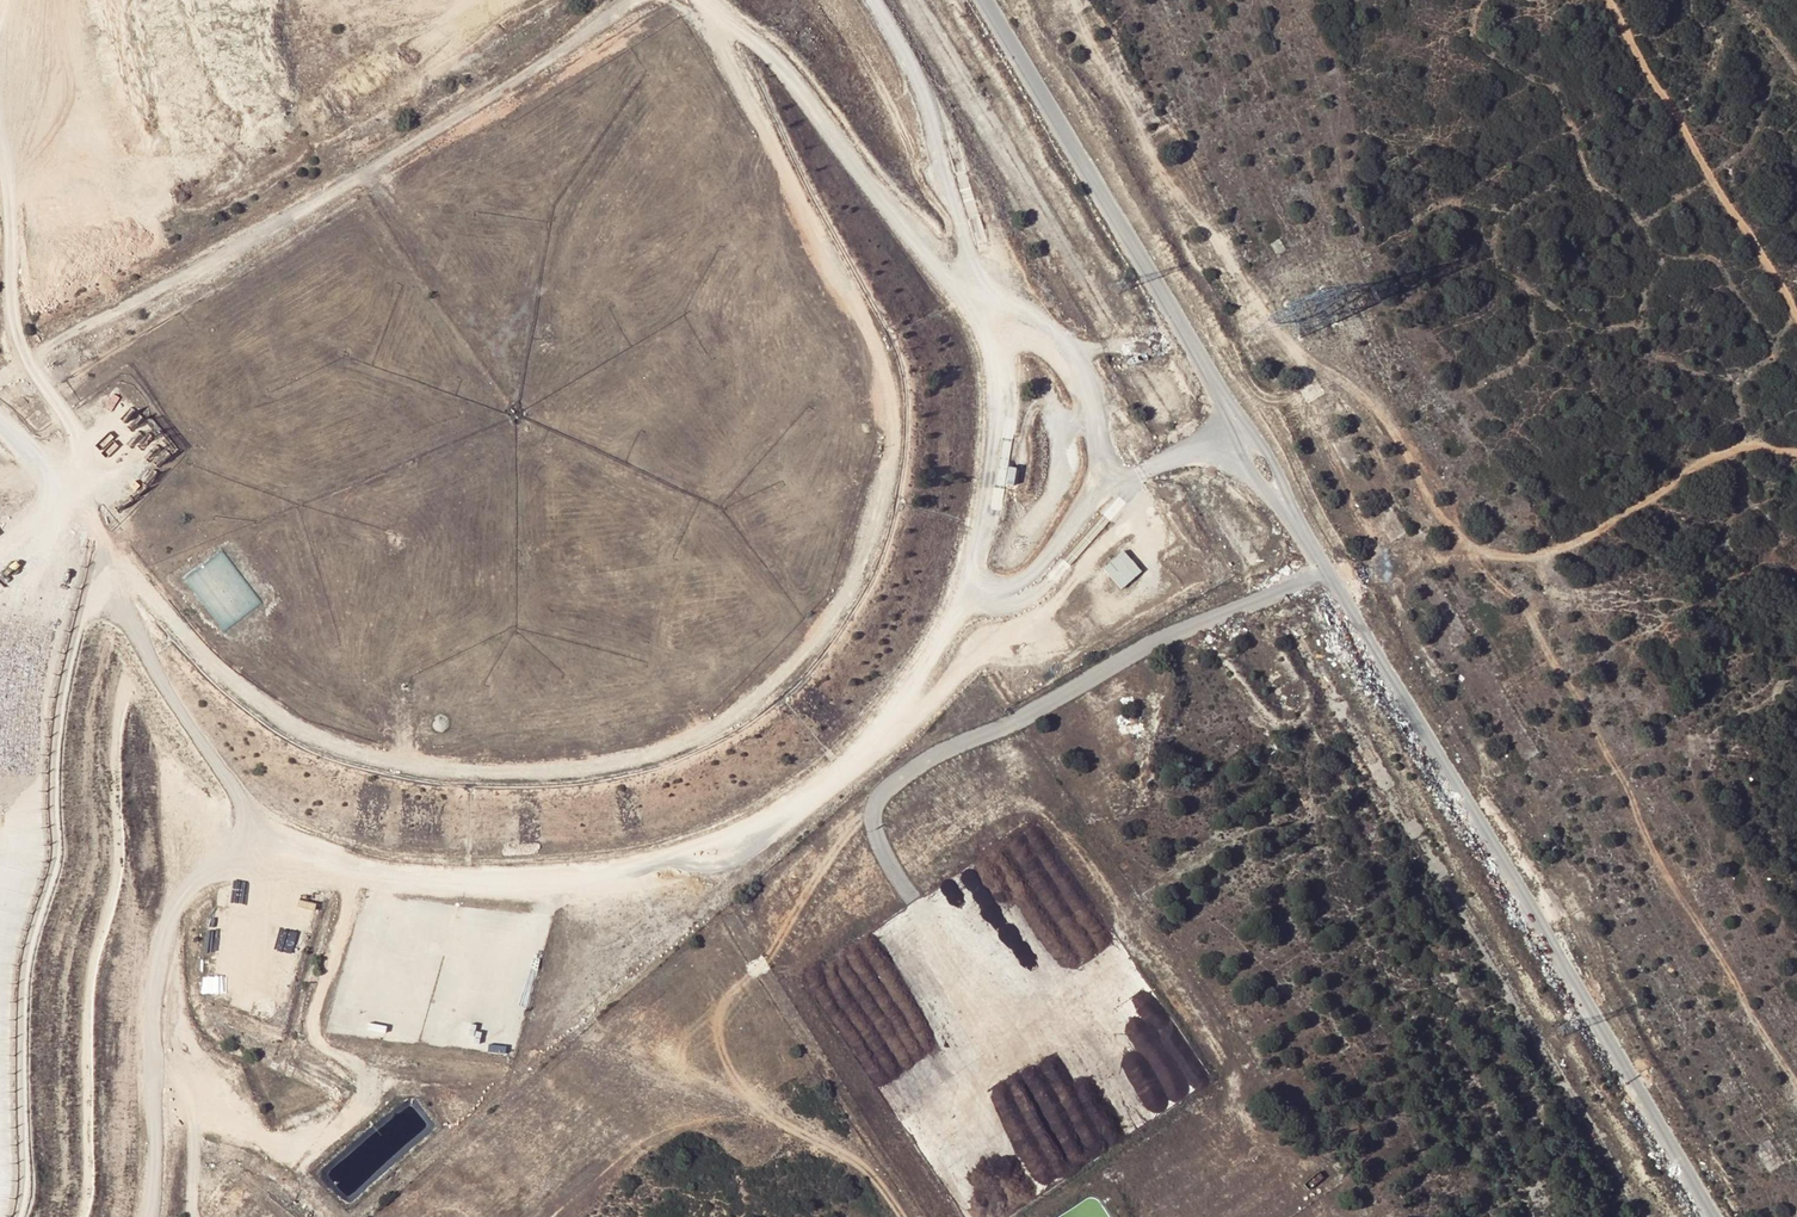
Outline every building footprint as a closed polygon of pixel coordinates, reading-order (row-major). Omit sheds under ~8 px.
[(226,548),(186,576),(224,631),(264,603),(226,548)] [(1127,549),(1106,567),(1124,588),(1145,570),(1127,549)] [(207,926),(223,929),(225,919),(208,917),(207,926)] [(238,1006),(254,1008),(255,997),(240,995),(238,1006)] [(1177,1043),(1180,1032),(1171,1017),(1163,1015),(1158,1006),(1154,1021),(1157,1022),(1164,1033),(1170,1035),(1165,1038),(1158,1061),(1176,1066),(1185,1060),(1181,1073),(1189,1085),(1201,1089),(1215,1081),(1193,1046),(1180,1042),(1186,1052),(1183,1062),(1166,1056),(1170,1042),(1176,1044),(1177,1043)]
